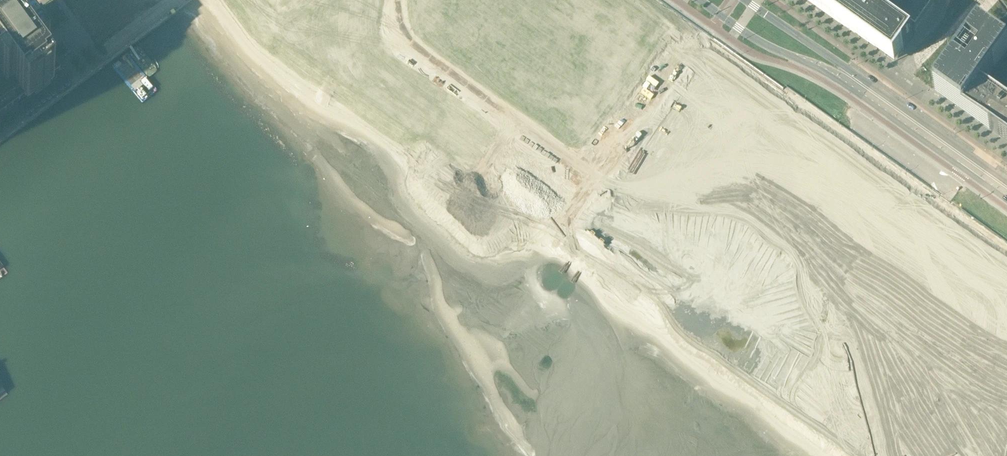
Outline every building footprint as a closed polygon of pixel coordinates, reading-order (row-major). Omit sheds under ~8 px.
[(24,101),(27,105),(54,85),(51,82),(60,75),(57,71),(54,67),(63,61),(92,40),(63,0),(44,0),(18,19),(9,25),(0,32),(0,119),(24,101)] [(54,3),(80,38),(88,32),(93,39),(95,41),(102,37),(109,30),(113,29),(116,25),(120,23),(123,20),(127,18),(129,15),(133,13),(136,10),(140,8),(143,5),(147,3),(150,0),(59,0),(54,3)] [(895,63),(904,51),(913,37),(909,34),(913,30),(916,33),(936,5),(929,0),(805,0),(895,63)] [(936,93),(963,112),(1006,143),(1006,106),(981,88),(1006,52),(1006,49),(980,30),(936,93)]
